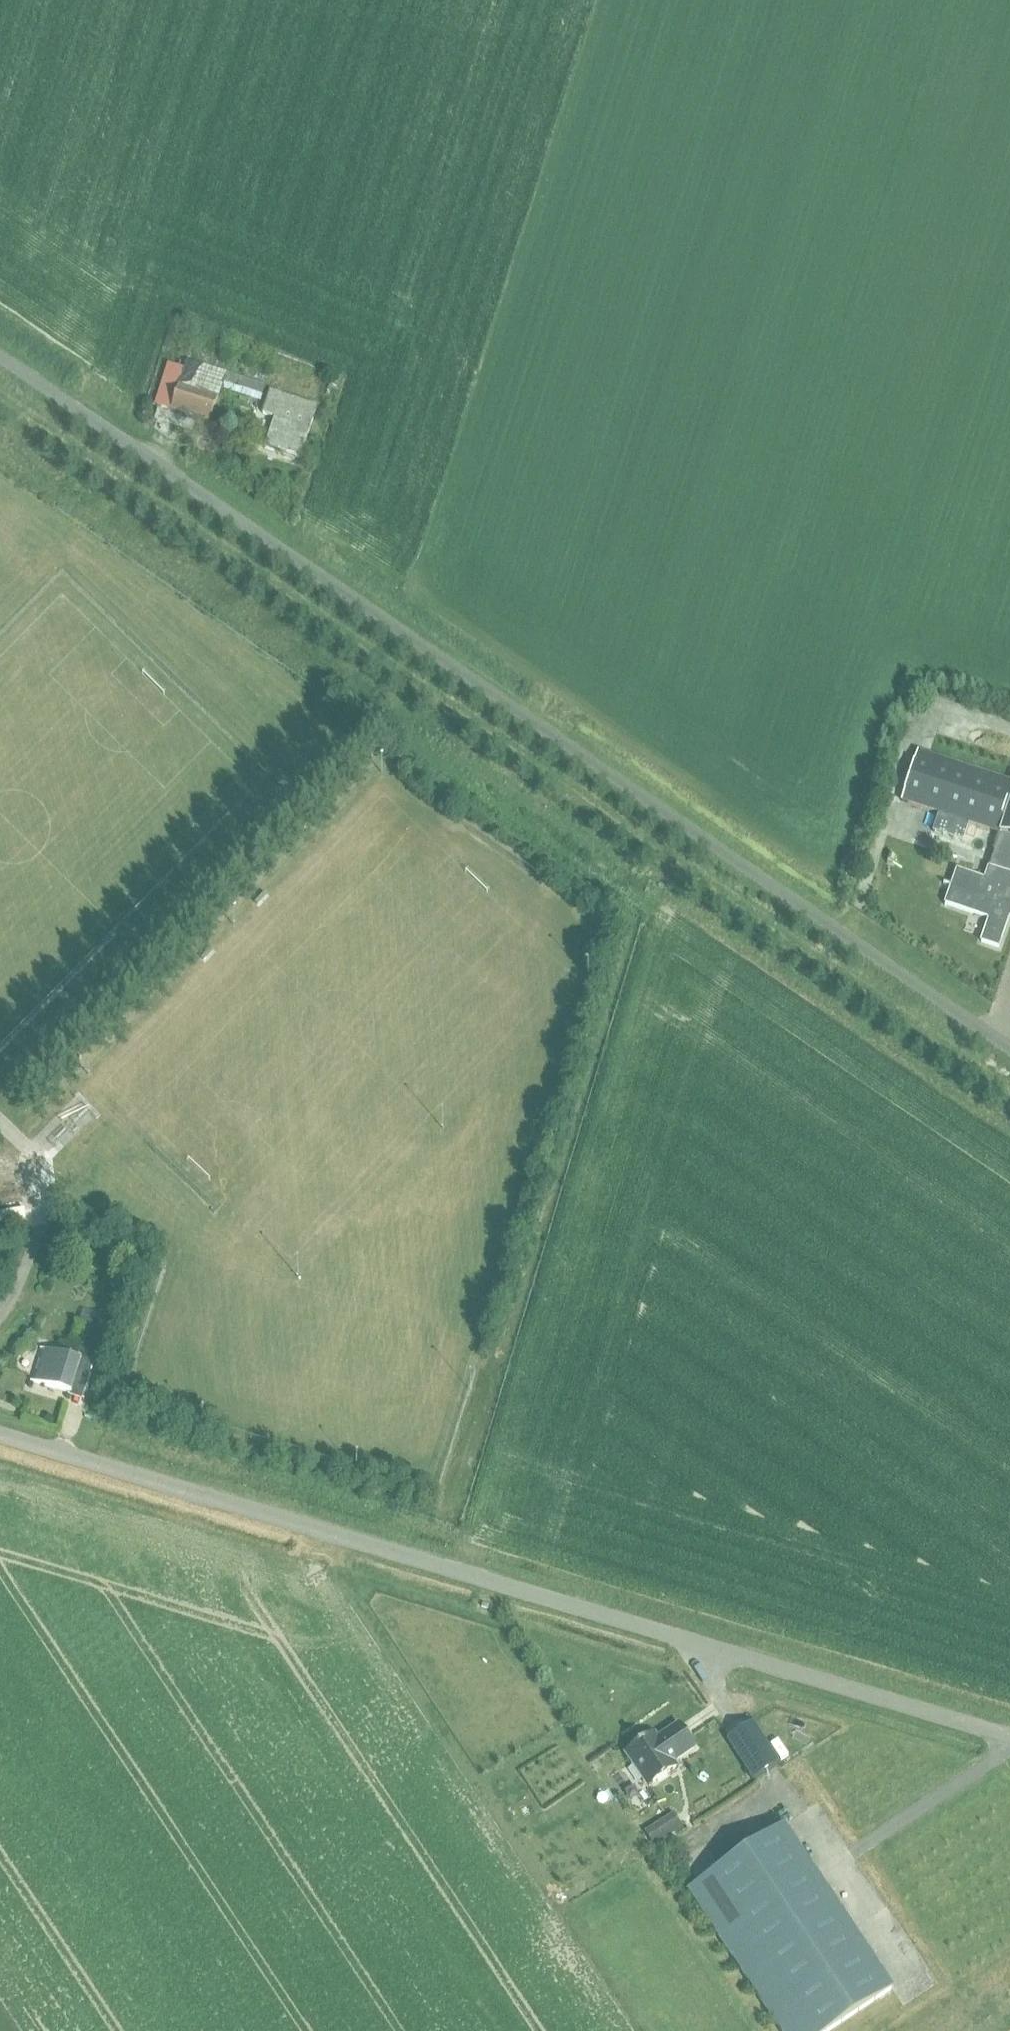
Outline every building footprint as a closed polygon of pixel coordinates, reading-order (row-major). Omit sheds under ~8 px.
[(226,374),(225,375),(186,361),(170,409),(209,422),(220,389),(259,403),(265,387),(226,374)] [(279,453),(298,459),(316,408),(270,393),(262,414),(274,418),(267,442),(281,447),(279,453)] [(917,751),(900,801),(998,833),(978,895),(951,886),(945,904),(988,918),(980,942),(998,948),(1008,916),(1009,917),(1009,782),(917,751)] [(45,1349),(35,1382),(48,1386),(70,1393),(78,1368),(89,1371),(101,1332),(89,1328),(79,1360),(45,1349)] [(753,1723),(727,1740),(753,1781),(779,1764),(753,1723)] [(654,1733),(625,1752),(634,1764),(629,1768),(638,1781),(643,1778),(643,1779),(648,1776),(653,1782),(676,1766),(673,1761),(694,1747),(678,1724),(657,1738),(654,1733)] [(683,1828),(673,1812),(643,1831),(653,1846),(683,1828)] [(688,1890),(781,2030),(828,2030),(892,1989),(784,1826),(688,1890)]
